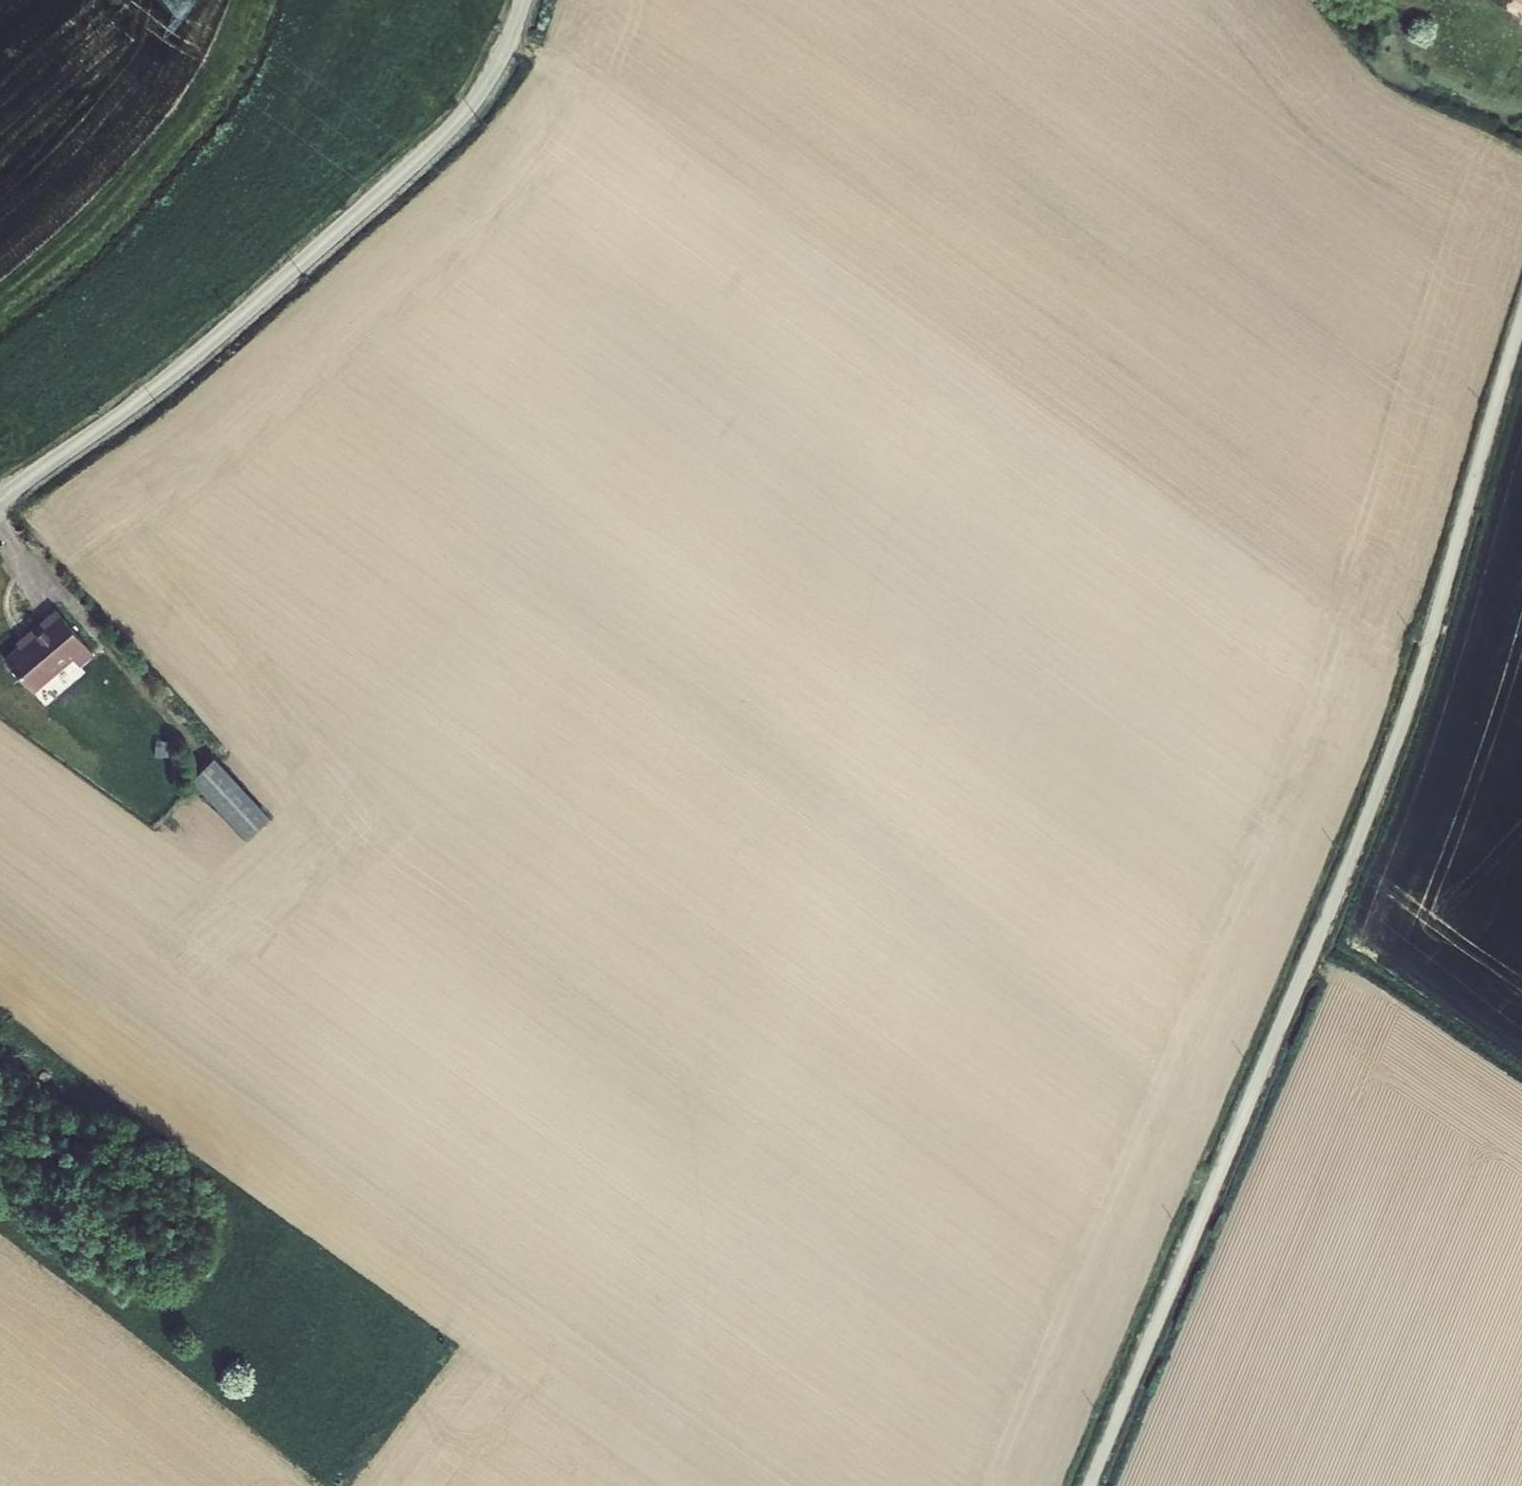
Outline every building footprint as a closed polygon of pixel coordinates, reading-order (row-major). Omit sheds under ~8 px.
[(81,659),(93,648),(54,606),(25,630),(30,635),(4,657),(32,688),(73,651),(81,659)] [(261,815),(206,753),(183,773),(238,836),(261,815)]
